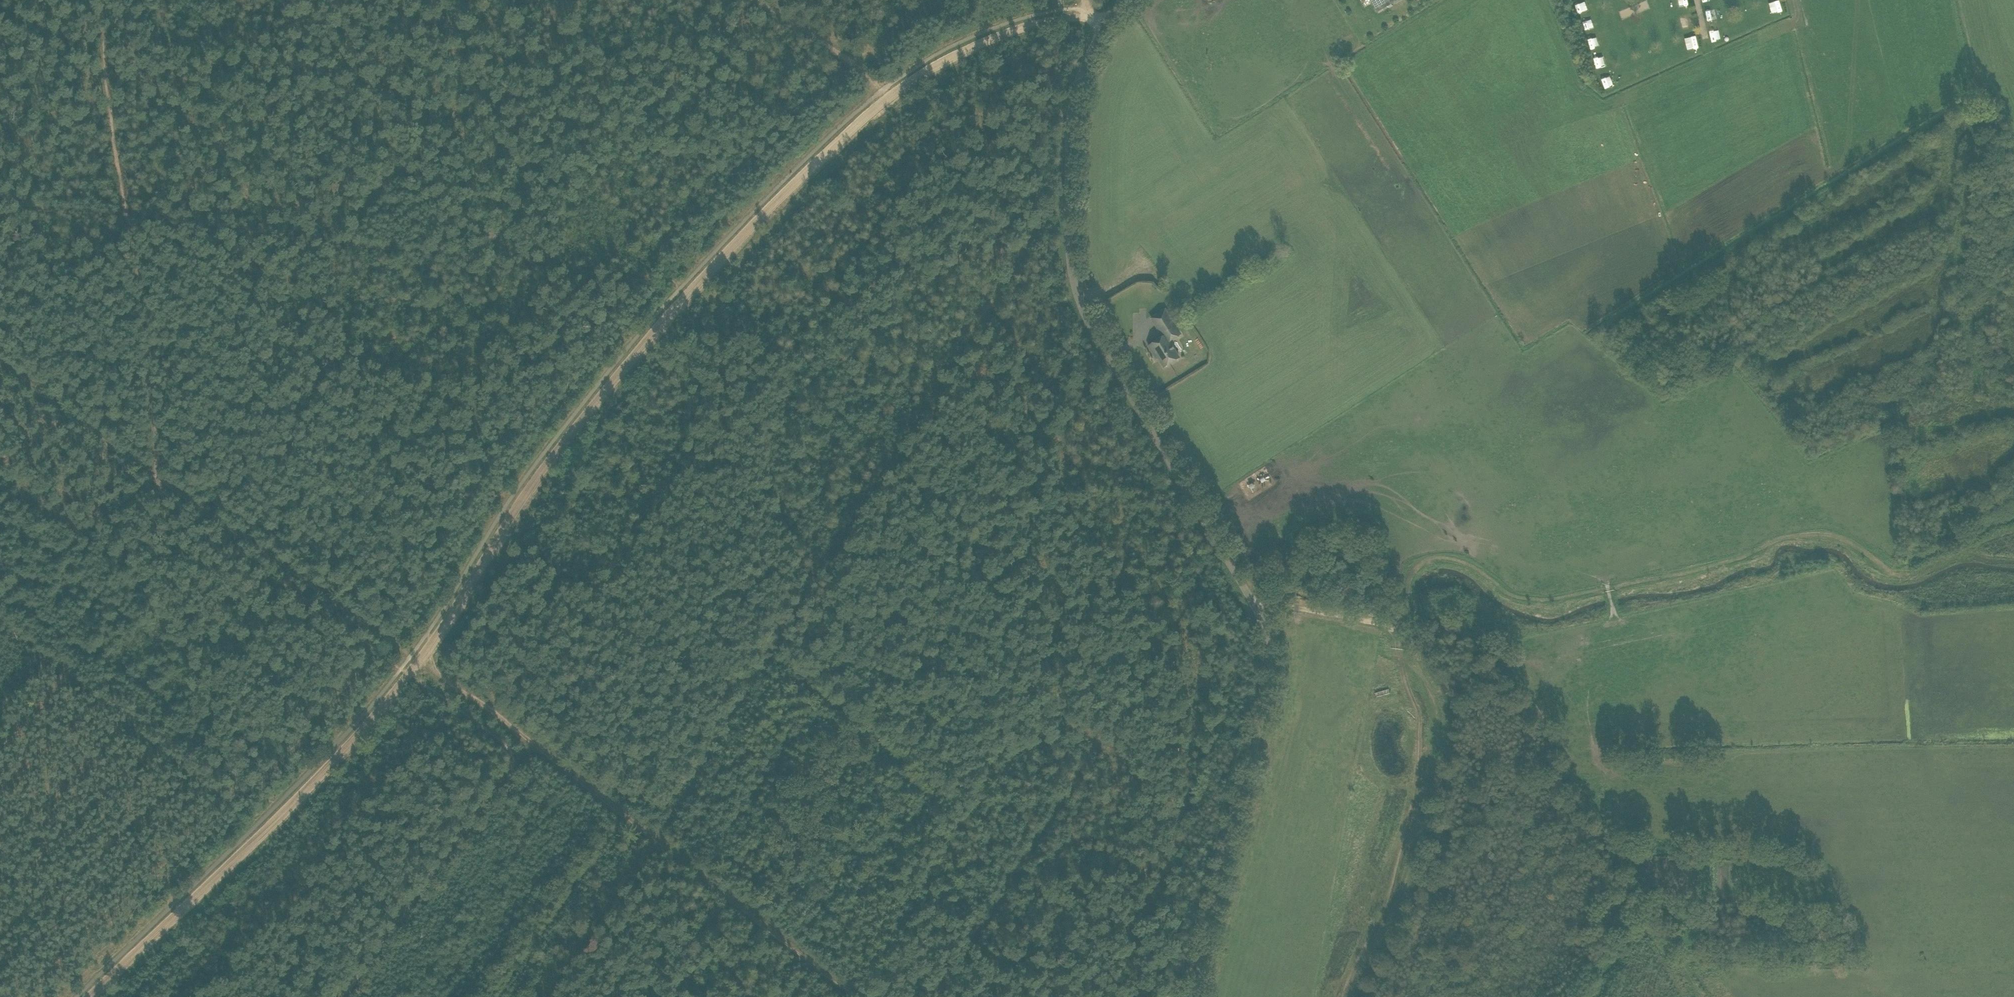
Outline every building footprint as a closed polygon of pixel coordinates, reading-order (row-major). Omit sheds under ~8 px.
[(1377,12),(1398,0),(1370,0),(1377,12)] [(1584,1),(1574,4),(1577,14),(1587,11),(1584,1)] [(1707,20),(1717,18),(1715,8),(1705,10),(1707,20)] [(1679,16),(1681,27),(1691,26),(1690,15),(1679,16)] [(1181,334),(1165,310),(1151,318),(1162,335),(1164,334),(1165,336),(1149,346),(1155,356),(1156,355),(1164,368),(1179,358),(1169,342),(1181,334)]
